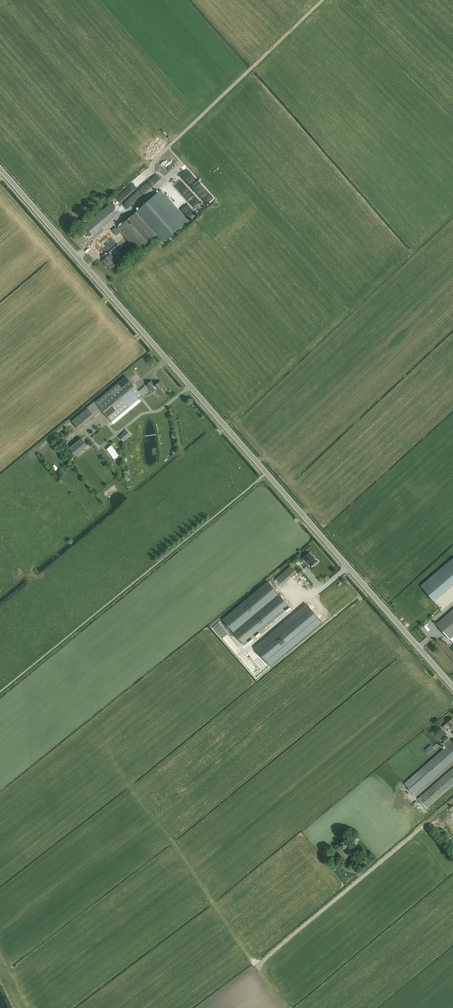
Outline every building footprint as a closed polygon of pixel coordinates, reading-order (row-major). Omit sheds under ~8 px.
[(252,91),(258,87),(252,76),(246,80),(252,91)] [(186,188),(182,191),(193,205),(197,201),(186,188)] [(124,191),(116,198),(119,201),(127,195),(124,191)] [(133,198),(124,201),(127,207),(135,204),(133,198)] [(178,202),(171,203),(172,208),(175,208),(176,211),(180,211),(178,202)] [(92,235),(119,212),(111,203),(85,226),(92,235)] [(94,249),(101,257),(103,256),(105,259),(103,261),(110,270),(118,263),(110,255),(109,256),(106,253),(125,237),(138,252),(159,233),(139,210),(94,249)] [(143,376),(135,380),(138,385),(146,381),(143,376)] [(95,402),(111,422),(142,396),(126,377),(95,402)] [(167,390),(164,387),(165,386),(161,381),(155,386),(152,381),(147,385),(153,392),(155,390),(160,396),(167,390)] [(88,409),(72,421),(79,429),(94,416),(88,409)] [(122,441),(130,434),(126,430),(119,437),(122,441)] [(87,446),(81,438),(69,448),(75,456),(87,446)] [(50,454),(54,452),(50,444),(46,446),(50,454)] [(309,553),(304,558),(311,566),(317,561),(309,553)] [(423,583),(436,598),(452,583),(452,557),(423,583)] [(281,585),(296,572),(291,566),(276,579),(281,585)] [(268,582),(223,620),(244,645),(289,607),(268,582)] [(306,604),(255,648),(270,665),(321,622),(306,604)] [(436,624),(449,640),(449,639),(452,644),(452,636),(452,609),(436,624)] [(451,727),(452,729),(452,719),(452,718),(443,727),(447,731),(451,727)] [(452,742),(448,738),(442,744),(445,747),(404,783),(414,794),(452,760),(452,743),(452,742)] [(452,785),(452,768),(418,799),(426,809),(452,785)]
